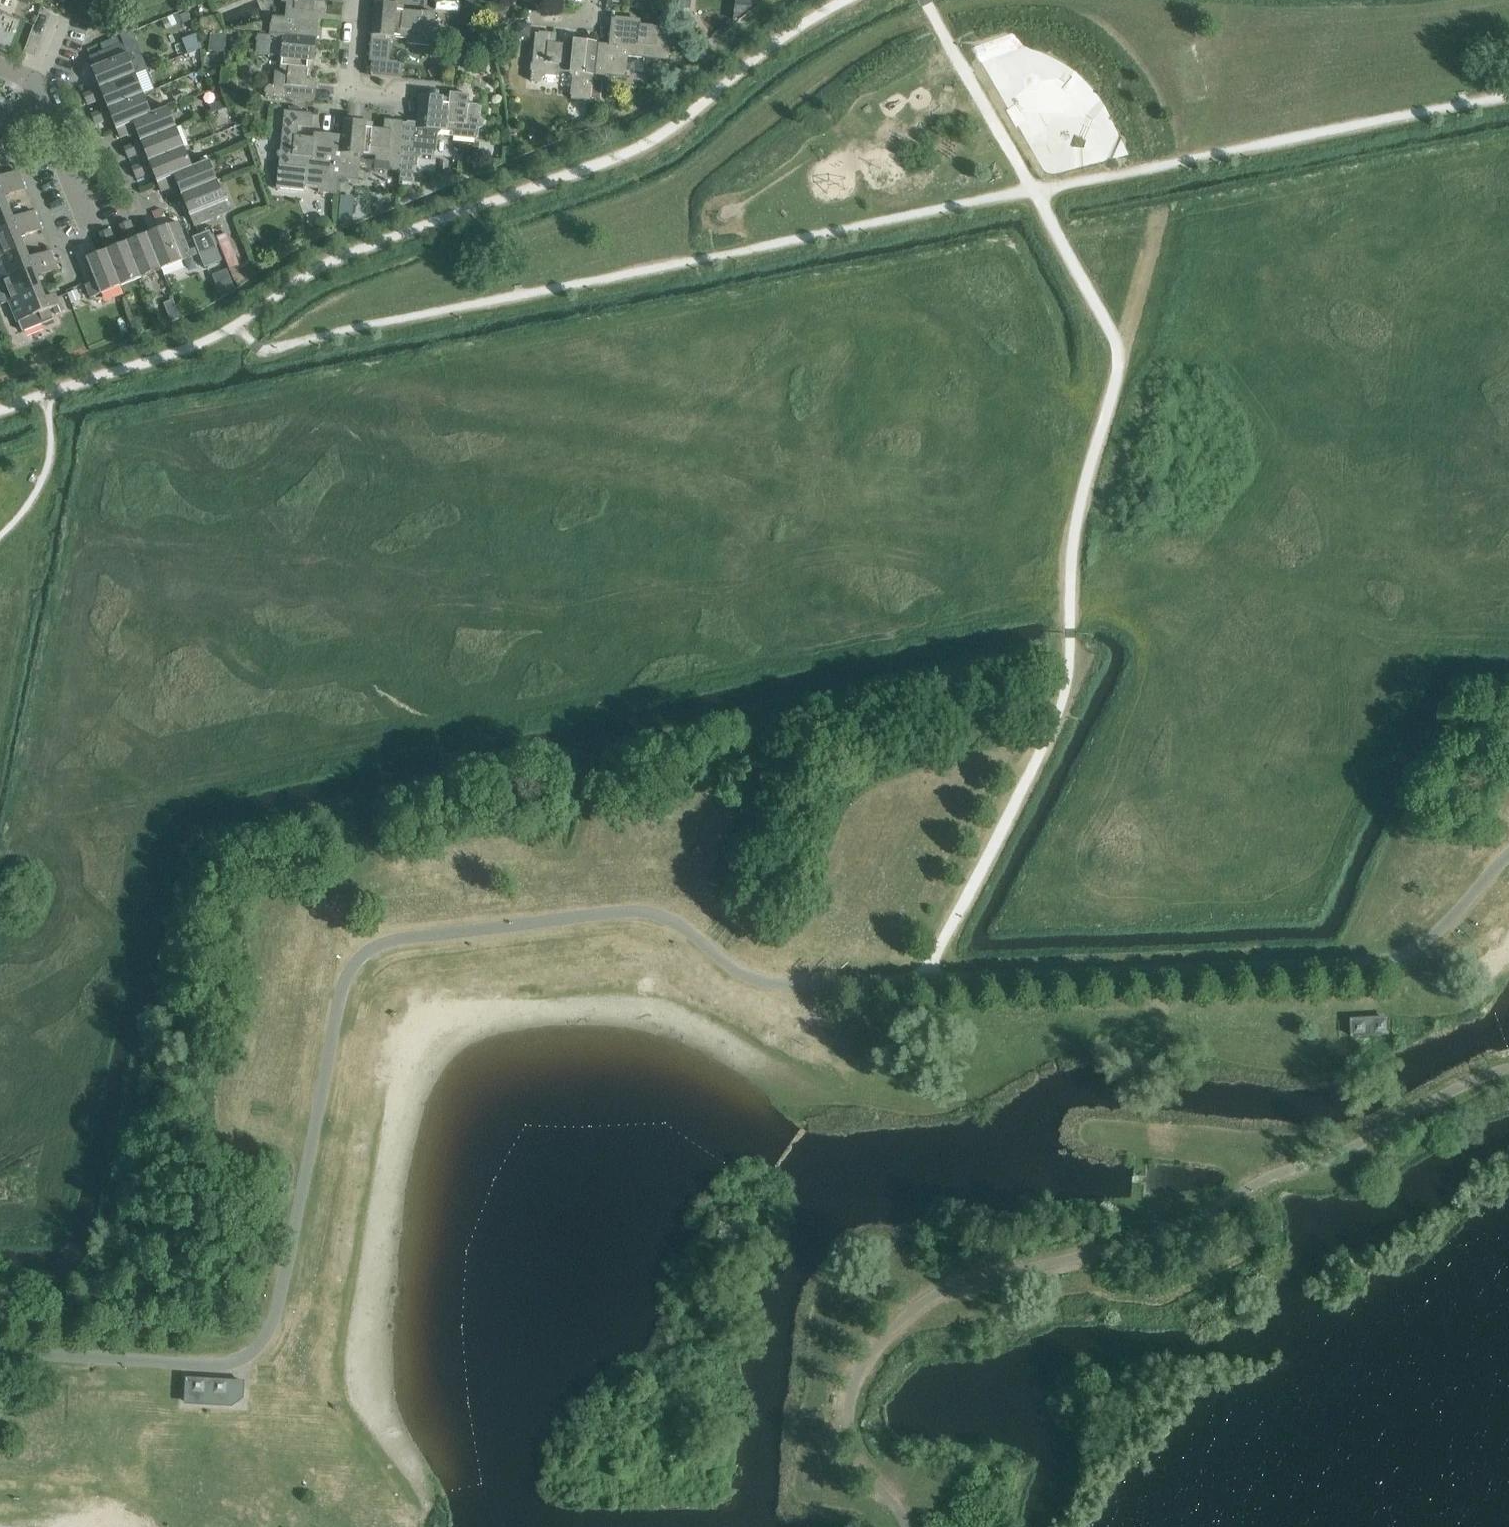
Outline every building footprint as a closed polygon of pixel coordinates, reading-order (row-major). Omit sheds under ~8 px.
[(271,36),(316,41),(318,19),(314,19),(316,1),(324,1),(324,0),(283,0),(283,1),(288,2),(286,19),(272,17),(271,36)] [(464,18),(477,20),(479,2),(468,0),(466,0),(464,18)] [(375,3),(369,61),(373,61),(372,75),(402,78),(403,63),(389,62),(391,36),(408,38),(408,43),(433,45),(436,14),(396,10),(397,6),(375,3)] [(488,4),(486,19),(502,20),(503,6),(488,4)] [(609,46),(596,44),(593,74),(625,77),(628,51),(645,52),(644,57),(669,60),(672,28),(633,24),(633,20),(611,18),(609,46)] [(518,23),(517,37),(530,38),(532,25),(532,24),(530,24),(518,23)] [(158,59),(160,65),(201,48),(199,33),(182,39),(185,48),(158,59)] [(209,33),(207,45),(223,47),(225,35),(209,33)] [(593,74),(596,44),(596,43),(575,41),(574,45),(556,43),(557,35),(536,33),(531,81),(538,82),(542,79),(542,74),(557,76),(557,71),(574,72),(571,99),(591,101),(591,98),(593,81),(593,74)] [(316,41),(271,36),(258,34),(256,54),(283,56),(281,73),(276,73),(275,87),(270,87),(266,90),(266,97),(314,102),(316,81),(308,80),(309,61),(313,62),(316,41)] [(92,68),(100,89),(136,74),(124,43),(90,57),(94,67),(92,68)] [(105,99),(109,109),(144,94),(136,74),(100,89),(84,95),(88,105),(105,99)] [(603,82),(593,81),(591,98),(601,99),(603,82)] [(418,124),(405,123),(401,171),(400,180),(413,182),(414,166),(417,166),(418,154),(435,156),(437,129),(454,131),(454,136),(479,138),(482,107),(468,105),(470,94),(450,92),(449,103),(442,103),(443,99),(421,96),(418,124)] [(113,119),(117,129),(152,115),(152,113),(144,94),(109,109),(92,115),(96,125),(113,119)] [(137,132),(141,142),(177,128),(168,107),(152,113),(152,115),(117,129),(121,139),(137,132)] [(318,193),(338,195),(339,178),(343,137),(322,135),(322,139),(296,136),(297,125),(311,126),(312,113),(284,111),(280,151),(279,151),(277,154),(278,158),(280,158),(277,188),(281,189),(281,188),(305,191),(306,184),(319,186),(318,193)] [(344,121),(343,137),(339,178),(358,180),(361,154),(377,155),(377,160),(391,162),(391,167),(394,170),(401,171),(405,123),(385,121),(384,129),(366,127),(366,123),(344,121)] [(146,152),(150,162),(185,148),(177,128),(141,142),(125,149),(129,159),(146,152)] [(154,172),(158,183),(193,168),(193,167),(185,148),(150,162),(133,169),(137,179),(154,172)] [(178,185),(182,195),(218,181),(209,160),(193,167),(193,168),(158,183),(162,192),(178,185)] [(22,180),(18,171),(0,178),(0,189),(22,180)] [(9,209),(5,198),(25,189),(22,180),(0,189),(0,212),(9,209)] [(218,181),(182,195),(195,226),(207,221),(203,211),(226,202),(218,181)] [(354,217),(355,194),(343,193),(342,216),(354,217)] [(38,220),(34,211),(13,219),(9,209),(0,212),(0,235),(38,220)] [(25,249),(21,238),(42,230),(38,220),(0,235),(0,259),(25,249)] [(121,225),(127,242),(142,277),(162,269),(147,234),(137,238),(131,221),(121,225)] [(192,257),(178,221),(147,234),(162,269),(192,257)] [(101,233),(107,250),(122,286),(142,277),(127,242),(117,246),(111,229),(101,233)] [(210,230),(192,237),(199,252),(200,255),(207,252),(217,248),(210,230)] [(229,230),(219,234),(231,266),(241,263),(229,230)] [(1,282),(54,260),(50,251),(29,259),(25,249),(0,259),(0,279),(1,282)] [(122,286),(107,250),(86,258),(96,281),(86,285),(91,298),(122,286)] [(1,282),(9,302),(42,289),(37,278),(58,270),(54,260),(1,282)] [(221,289),(236,286),(231,268),(217,271),(221,289)] [(42,289),(9,302),(18,323),(19,322),(23,332),(54,320),(50,310),(60,306),(56,295),(46,299),(42,289)] [(1351,1021),(1352,1035),(1388,1033),(1387,1019),(1373,1020),(1373,1018),(1365,1019),(1365,1020),(1351,1021)] [(186,1402),(242,1405),(244,1381),(187,1378),(186,1402)]
